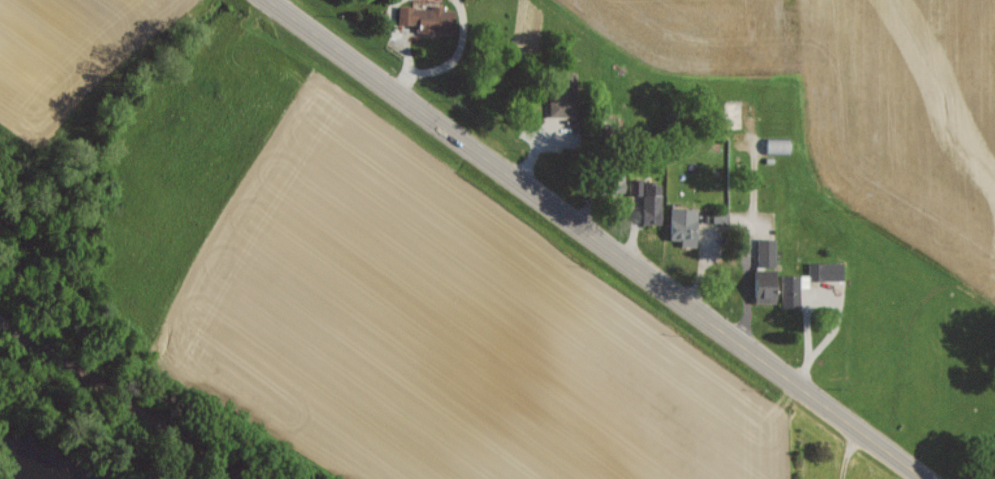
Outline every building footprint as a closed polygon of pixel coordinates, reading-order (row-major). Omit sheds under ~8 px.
[(395,23),(411,23),(410,31),(445,31),(445,6),(395,6),(395,23)] [(546,115),(569,116),(570,103),(561,102),(561,84),(547,84),(546,115)] [(595,193),(619,193),(619,165),(600,165),(599,180),(595,180),(595,193)] [(657,181),(627,181),(627,195),(637,195),(637,224),(657,223),(657,181)] [(676,240),(676,246),(691,246),(691,208),(665,208),(665,240),(676,240)] [(725,222),(724,211),(709,212),(710,222),(725,222)] [(772,238),(754,238),(754,266),(771,267),(772,238)] [(806,280),(840,279),(840,262),(805,263),(806,280)] [(748,303),(768,302),(768,269),(747,269),(748,303)] [(796,287),(805,287),(805,275),(777,274),(777,308),(795,308),(796,287)]
